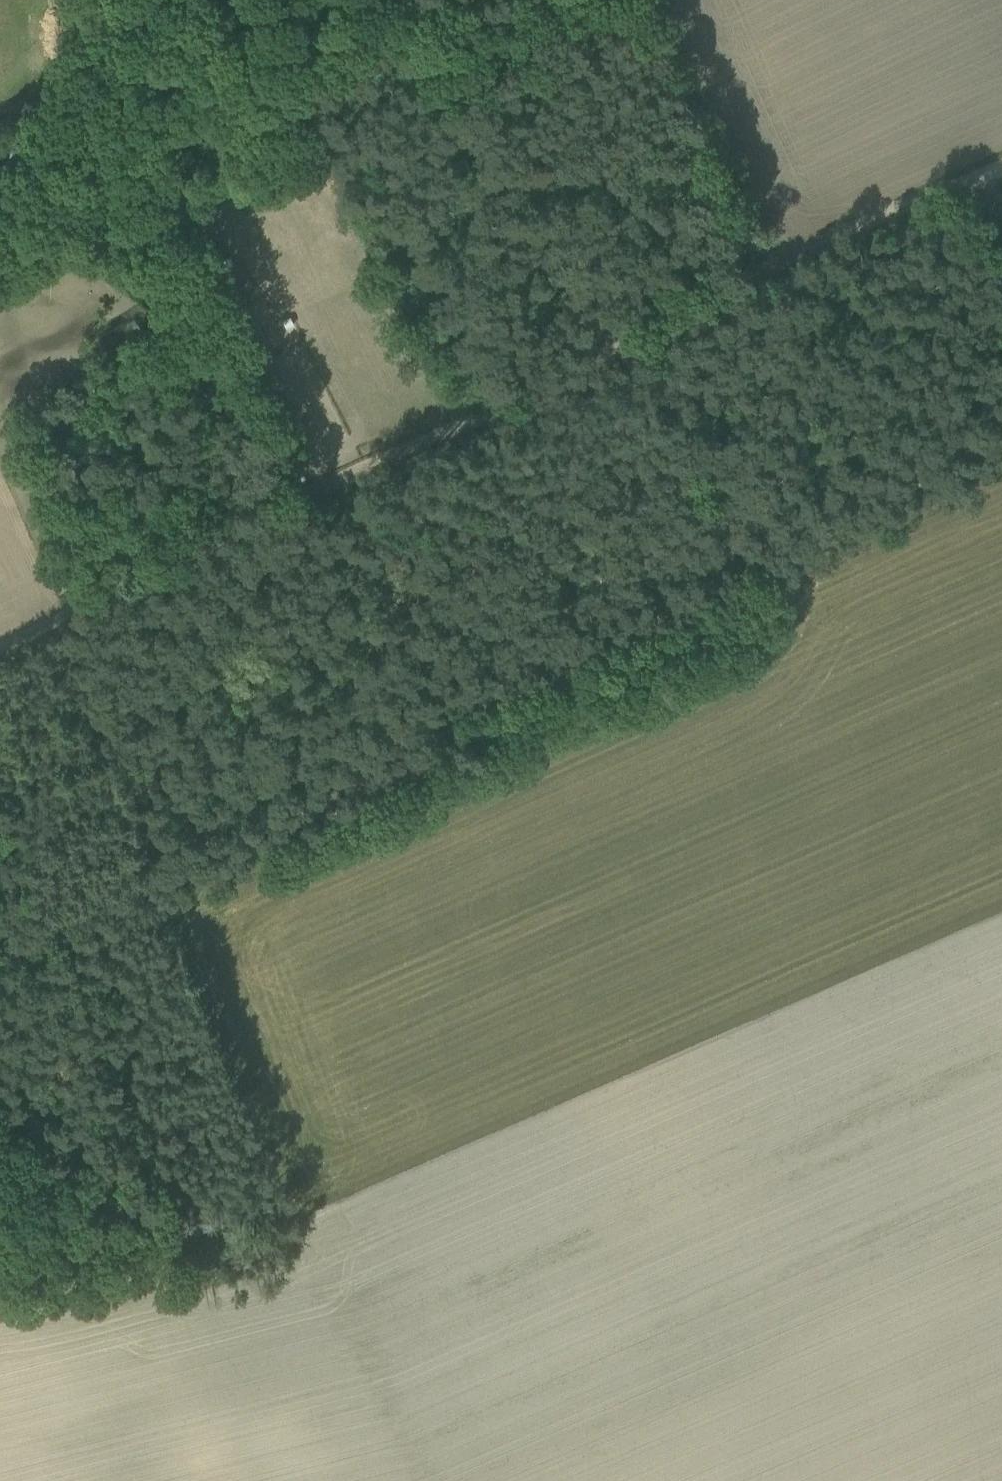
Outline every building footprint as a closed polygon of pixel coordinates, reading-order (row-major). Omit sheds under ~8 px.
[(134,318),(104,336),(111,348),(141,330),(134,318)]
